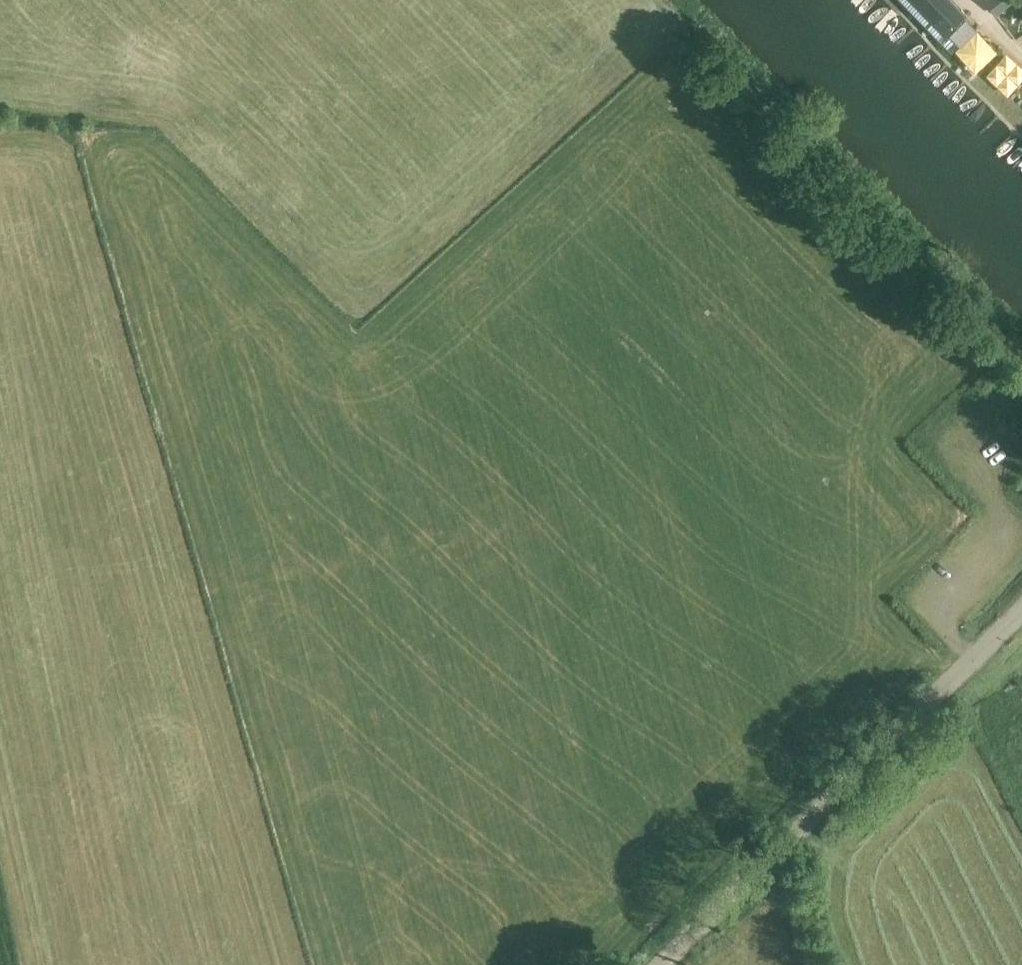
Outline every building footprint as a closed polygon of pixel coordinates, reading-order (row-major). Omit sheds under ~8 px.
[(945,38),(968,16),(952,0),(908,0),(945,38)] [(1021,80),(1021,67),(1007,51),(984,73),(1006,96),(1021,80)]
